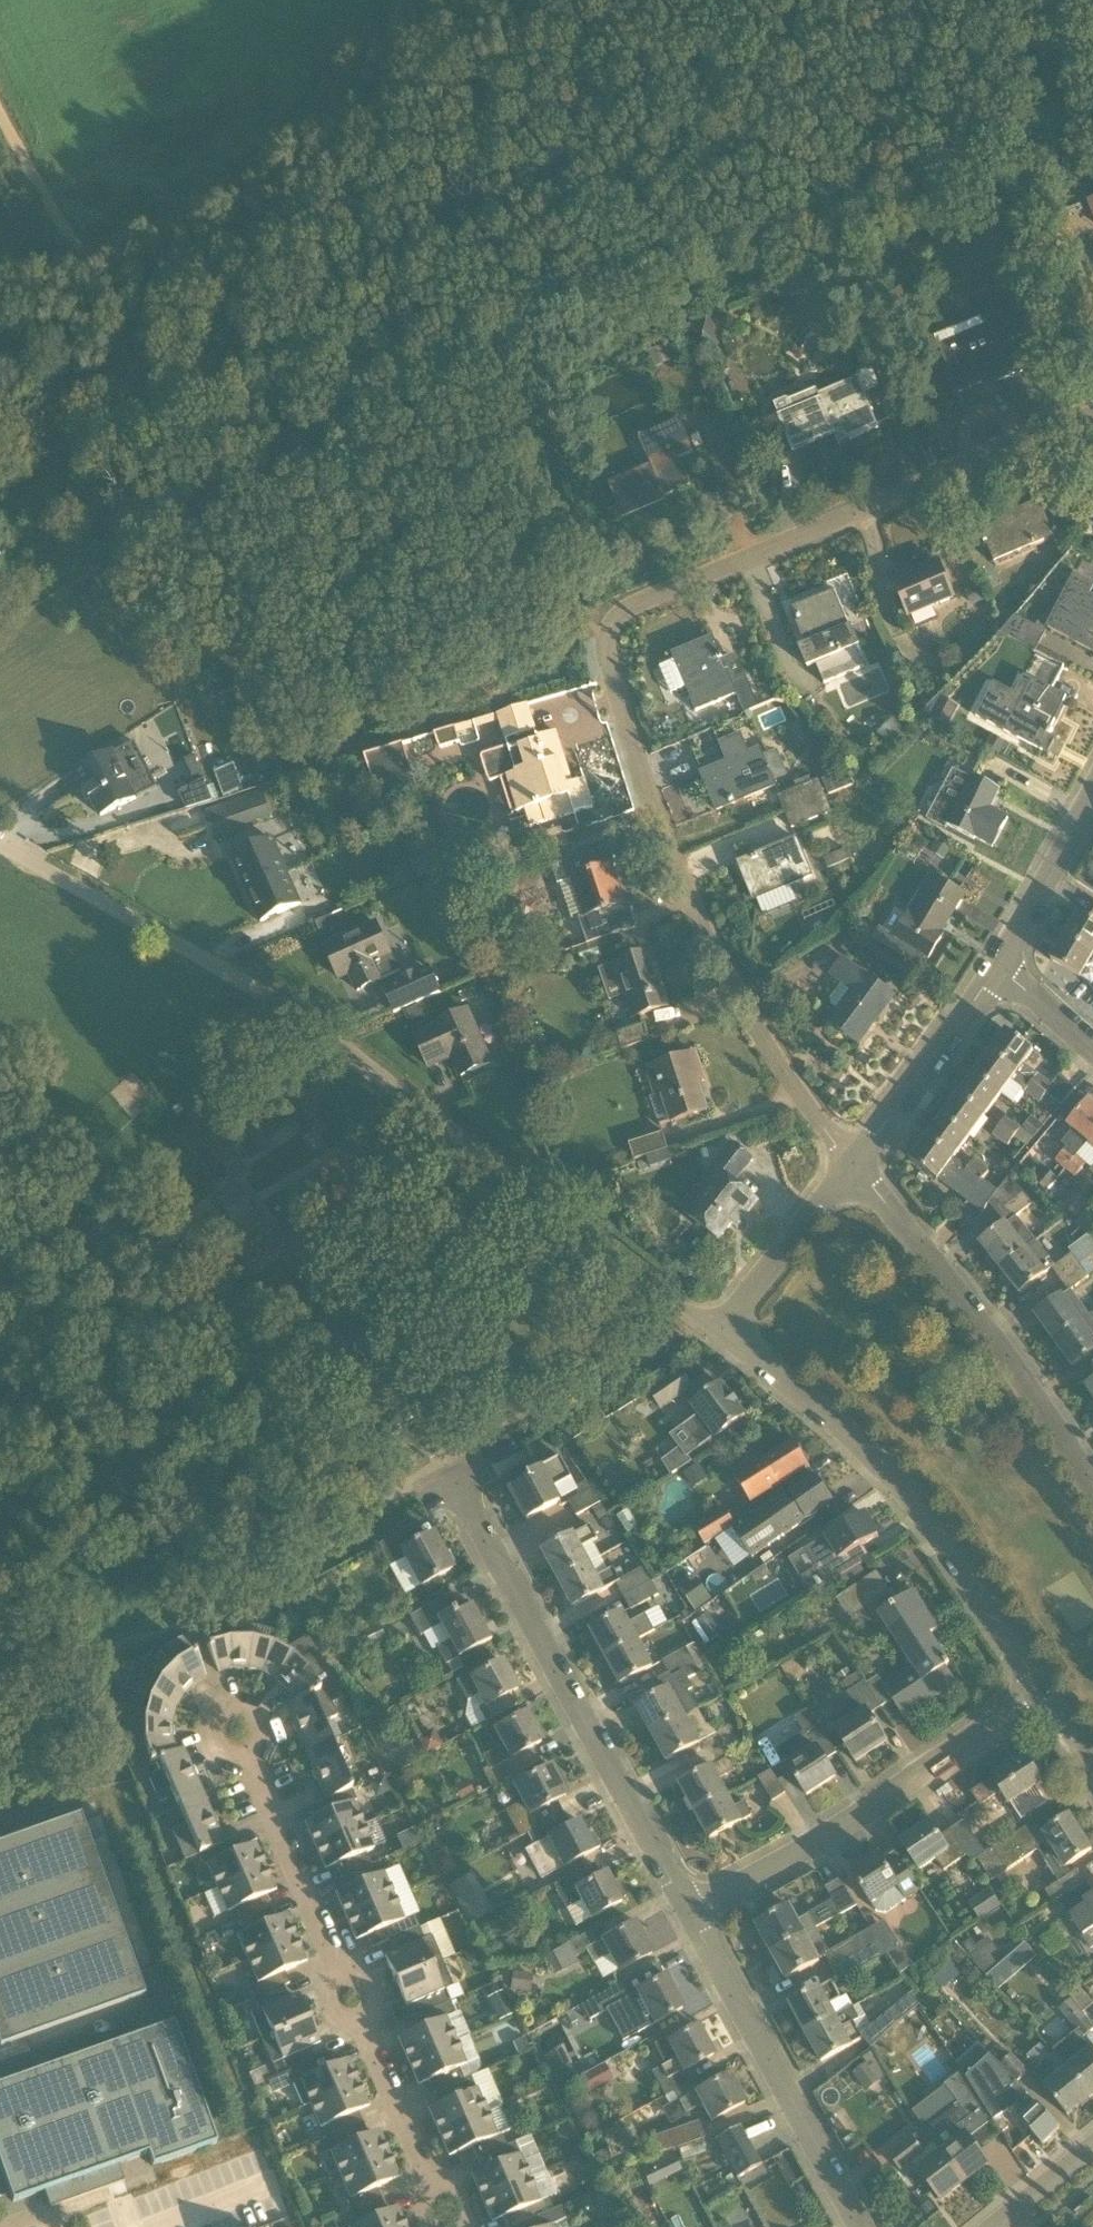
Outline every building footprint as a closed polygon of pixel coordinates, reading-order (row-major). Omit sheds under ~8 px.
[(985,327),(940,346),(942,352),(959,393),(983,384),(981,380),(995,374),(997,378),(999,383),(1023,373),(1011,344),(1010,341),(1031,333),(1027,322),(1021,310),(984,325),(985,327)] [(700,352),(719,345),(709,320),(690,328),(700,352)] [(885,335),(870,341),(877,360),(892,354),(885,335)] [(665,346),(649,352),(655,366),(671,359),(665,346)] [(792,452),(834,434),(845,429),(850,440),(878,428),(866,395),(880,389),(872,370),(858,376),(857,378),(818,394),(817,394),(819,398),(793,409),(790,402),(787,401),(774,406),(778,415),(792,452)] [(679,460),(694,454),(679,419),(638,437),(653,470),(613,488),(624,514),(640,508),(637,501),(659,492),(663,501),(666,500),(665,498),(691,487),(679,460)] [(572,420),(564,424),(569,435),(577,432),(572,420)] [(1007,521),(981,532),(995,564),(1064,535),(1081,490),(1019,516),(1021,521),(1010,526),(1007,521)] [(939,563),(894,582),(909,618),(911,617),(916,631),(933,624),(927,610),(954,599),(939,563)] [(1089,596),(1092,589),(1092,586),(1075,577),(1048,628),(1092,652),(1092,598),(1089,596)] [(976,588),(966,592),(972,605),(985,600),(980,587),(976,588)] [(851,627),(849,628),(834,592),(793,609),(804,634),(807,633),(811,644),(800,648),(806,667),(815,664),(823,684),(863,669),(855,648),(858,647),(851,627)] [(1035,652),(1046,633),(1016,617),(1002,634),(1035,652)] [(660,667),(659,670),(660,672),(663,673),(669,688),(668,691),(669,692),(671,694),(686,688),(695,710),(696,711),(737,694),(738,696),(745,713),(759,707),(747,679),(733,684),(723,659),(718,648),(714,638),(673,655),(673,653),(671,654),(675,661),(660,667)] [(991,691),(978,718),(1040,750),(1048,735),(1050,736),(1053,731),(1051,730),(1064,705),(1067,700),(1067,699),(1053,691),(1063,670),(1035,656),(1024,677),(1033,682),(1021,706),(991,691)] [(958,707),(942,698),(931,716),(948,726),(958,707)] [(498,714),(506,740),(536,730),(528,705),(498,714)] [(889,746),(905,730),(892,718),(877,734),(889,746)] [(800,720),(789,729),(802,745),(813,736),(800,720)] [(440,749),(460,743),(455,728),(435,734),(440,749)] [(509,747),(481,756),(489,783),(501,780),(512,815),(519,813),(524,811),(530,828),(594,808),(585,780),(572,784),(567,786),(559,761),(565,759),(556,732),(537,738),(538,742),(511,750),(509,747)] [(726,763),(701,774),(717,811),(735,804),(734,802),(744,797),(745,800),(775,787),(760,750),(749,754),(742,737),(741,734),(718,743),(719,746),(726,763)] [(991,739),(987,747),(1000,754),(1005,744),(992,737),(991,739)] [(657,784),(699,767),(687,738),(645,756),(657,784)] [(92,797),(88,799),(89,800),(92,799),(101,817),(136,799),(158,788),(135,743),(114,754),(113,753),(75,772),(85,793),(89,791),(92,797)] [(418,792),(402,745),(365,757),(380,804),(418,792)] [(189,810),(215,800),(199,758),(186,763),(194,786),(181,791),(189,810)] [(216,770),(223,795),(244,790),(237,764),(216,770)] [(852,765),(844,772),(855,784),(862,776),(852,765)] [(830,795),(854,785),(842,771),(823,779),(830,795)] [(972,778),(947,825),(959,831),(974,839),(975,838),(983,842),(993,847),(996,841),(1001,833),(1004,826),(986,817),(990,809),(999,792),(991,787),(990,787),(973,778),(972,778)] [(785,813),(826,796),(820,780),(779,797),(785,813)] [(261,792),(223,804),(233,831),(271,817),(261,792)] [(792,830),(833,813),(826,796),(785,813),(792,830)] [(233,831),(223,804),(207,810),(216,837),(233,831)] [(571,846),(567,833),(548,839),(552,852),(571,846)] [(754,901),(802,882),(812,878),(797,839),(738,863),(754,901)] [(233,858),(243,880),(242,880),(247,891),(287,873),(273,840),(233,858)] [(945,861),(952,851),(938,841),(931,852),(945,861)] [(610,848),(552,868),(558,885),(561,884),(571,880),(583,917),(584,920),(589,918),(592,926),(583,929),(588,944),(593,943),(614,936),(637,928),(636,926),(638,925),(637,924),(635,925),(629,905),(628,903),(630,902),(628,902),(624,904),(620,892),(612,867),(616,866),(614,859),(616,858),(615,858),(614,858),(611,852),(613,851),(613,850),(611,851),(610,848)] [(828,868),(849,860),(846,852),(825,860),(828,868)] [(457,855),(439,861),(444,875),(462,869),(457,855)] [(261,922),(301,904),(287,873),(247,891),(261,922)] [(895,939),(889,950),(920,969),(927,959),(929,960),(944,935),(941,933),(953,914),(963,899),(965,896),(935,877),(923,897),(925,898),(914,917),(910,915),(895,939)] [(1090,920),(1079,913),(1065,937),(1092,954),(1092,914),(1090,920)] [(328,918),(315,923),(321,937),(328,934),(331,926),(328,918)] [(353,934),(325,947),(339,979),(347,975),(350,974),(358,991),(379,982),(401,972),(393,955),(392,956),(391,953),(377,924),(353,934)] [(850,954),(857,944),(843,935),(836,945),(850,954)] [(1092,956),(1092,954),(1065,937),(1051,961),(1081,978),(1092,956)] [(614,964),(598,969),(604,990),(620,984),(624,996),(632,1021),(641,1018),(642,1018),(669,1009),(669,1007),(660,979),(656,969),(656,967),(651,952),(616,963),(614,964)] [(836,1013),(829,1023),(859,1045),(870,1030),(868,1028),(873,1022),(875,1023),(895,996),(867,978),(863,975),(863,976),(841,961),(830,977),(835,981),(842,985),(830,1000),(832,1007),(838,1011),(836,1013)] [(441,993),(428,966),(382,987),(394,1014),(406,1009),(429,998),(441,993)] [(494,997),(509,991),(504,975),(488,981),(494,997)] [(1067,995),(1092,1018),(1092,986),(1083,977),(1067,995)] [(421,1004),(407,1010),(414,1027),(428,1021),(421,1004)] [(491,1063),(467,1010),(436,1024),(438,1026),(415,1037),(429,1067),(430,1067),(429,1064),(451,1055),(461,1077),(491,1063)] [(649,1041),(644,1025),(618,1033),(623,1049),(649,1041)] [(1023,1065),(1031,1054),(1034,1051),(1006,1031),(990,1053),(1046,1094),(1062,1106),(1075,1089),(1060,1075),(1052,1086),(1023,1065)] [(668,1123),(707,1111),(694,1072),(701,1070),(695,1053),(648,1068),(656,1096),(660,1095),(668,1123)] [(1046,1094),(990,1053),(974,1075),(1001,1095),(1011,1082),(1039,1103),(1046,1094)] [(985,1116),(1001,1095),(974,1075),(958,1096),(985,1116)] [(213,1103),(221,1115),(233,1108),(225,1096),(213,1103)] [(969,1137),(985,1116),(958,1096),(942,1117),(969,1137)] [(1092,1138),(1092,1105),(1088,1101),(1068,1125),(1074,1130),(1062,1144),(1067,1149),(1056,1162),(1065,1170),(1071,1163),(1077,1157),(1092,1138)] [(179,1105),(173,1109),(176,1114),(183,1110),(179,1105)] [(235,1111),(223,1118),(230,1130),(242,1122),(235,1111)] [(953,1159),(969,1137),(942,1117),(926,1139),(953,1159)] [(1027,1148),(1037,1135),(1025,1125),(1022,1129),(1007,1117),(1000,1126),(1015,1138),(1027,1148)] [(1032,1117),(1025,1125),(1037,1135),(1044,1127),(1032,1117)] [(189,1120),(177,1129),(185,1141),(197,1133),(189,1120)] [(245,1126),(233,1134),(240,1145),(252,1137),(245,1126)] [(1007,1147),(1015,1138),(1000,1126),(993,1136),(1007,1147)] [(668,1150),(663,1133),(629,1143),(634,1160),(668,1150)] [(199,1135),(188,1143),(196,1155),(208,1147),(199,1135)] [(1077,1157),(1087,1165),(1092,1170),(1090,1172),(1092,1175),(1092,1138),(1077,1157)] [(967,1169),(953,1159),(926,1139),(910,1161),(937,1181),(946,1169),(961,1180),(962,1178),(975,1189),(966,1202),(982,1214),(993,1199),(999,1192),(982,1180),(967,1169)] [(254,1141),(243,1149),(251,1160),(261,1152),(254,1141)] [(723,1175),(690,1216),(716,1237),(719,1240),(723,1235),(732,1224),(739,1216),(744,1220),(758,1202),(734,1183),(753,1160),(733,1144),(719,1162),(714,1168),(723,1175)] [(210,1150),(198,1159),(206,1170),(218,1162),(210,1150)] [(982,1180),(988,1172),(973,1161),(967,1169),(982,1180)] [(1081,1171),(1071,1163),(1065,1170),(1075,1179),(1081,1171)] [(220,1165),(208,1173),(216,1184),(227,1176),(220,1165)] [(1048,1191),(1057,1180),(1044,1168),(1035,1180),(1048,1191)] [(1001,1270),(1036,1242),(1017,1218),(1033,1205),(1011,1177),(999,1192),(993,1199),(1010,1221),(981,1244),(1001,1270)] [(1078,1221),(1090,1207),(1074,1193),(1062,1207),(1078,1221)] [(1092,1229),(1092,1215),(1088,1210),(1078,1223),(1089,1233),(1092,1229)] [(1079,1249),(1088,1261),(1092,1257),(1092,1243),(1091,1240),(1079,1249)] [(1020,1294),(1055,1267),(1036,1242),(1001,1270),(1020,1294)] [(1056,1267),(1055,1267),(1052,1269),(1061,1281),(1081,1266),(1072,1255),(1056,1267)] [(679,1264),(685,1280),(698,1275),(692,1259),(679,1264)] [(1081,1266),(1089,1276),(1092,1273),(1092,1268),(1088,1262),(1081,1266)] [(1071,1292),(1089,1276),(1081,1266),(1061,1281),(1070,1293),(1071,1292)] [(1089,1317),(1071,1292),(1063,1298),(1062,1297),(1036,1315),(1054,1341),(1092,1315),(1089,1317)] [(1092,1315),(1054,1341),(1073,1367),(1092,1353),(1092,1315)] [(656,1388),(669,1379),(663,1370),(649,1379),(656,1388)] [(661,1409),(693,1387),(682,1371),(669,1379),(656,1388),(650,1392),(661,1409)] [(745,1416),(737,1404),(730,1396),(721,1384),(693,1406),(700,1415),(683,1427),(699,1448),(716,1436),(717,1438),(745,1416)] [(762,1496),(804,1470),(810,1467),(794,1442),(765,1459),(762,1454),(733,1471),(751,1502),(762,1496)] [(527,1520),(561,1502),(554,1489),(573,1479),(561,1457),(528,1475),(530,1480),(511,1490),(527,1520)] [(693,1489),(708,1480),(700,1465),(684,1474),(693,1489)] [(749,1556),(834,1502),(815,1475),(788,1493),(735,1526),(732,1528),(749,1556)] [(576,1516),(601,1504),(587,1482),(575,1489),(580,1497),(569,1502),(576,1516)] [(608,1516),(602,1506),(593,1510),(599,1521),(608,1516)] [(735,1526),(724,1508),(693,1528),(704,1545),(732,1528),(735,1526)] [(800,1578),(812,1597),(827,1588),(871,1560),(864,1549),(880,1539),(865,1515),(828,1538),(826,1539),(837,1555),(815,1569),(800,1578)] [(572,1535),(544,1551),(552,1565),(554,1570),(559,1578),(559,1579),(588,1562),(580,1548),(591,1541),(593,1540),(597,1538),(590,1525),(573,1534),(572,1535)] [(421,1587),(452,1570),(433,1535),(417,1543),(409,1529),(377,1546),(389,1568),(405,1559),(421,1587)] [(588,1562),(559,1579),(564,1588),(568,1595),(575,1607),(604,1590),(603,1590),(616,1582),(619,1581),(614,1572),(612,1569),(609,1571),(597,1578),(588,1562)] [(614,1572),(619,1581),(620,1582),(627,1578),(621,1568),(614,1572)] [(619,1581),(616,1582),(624,1595),(651,1580),(645,1570),(644,1568),(627,1578),(620,1582),(619,1581)] [(877,1572),(842,1596),(852,1611),(869,1600),(892,1634),(913,1667),(884,1686),(883,1686),(893,1701),(904,1719),(938,1696),(943,1693),(954,1685),(957,1684),(955,1680),(947,1668),(950,1665),(936,1644),(931,1636),(939,1630),(923,1606),(914,1592),(911,1593),(895,1604),(885,1590),(888,1588),(879,1575),(877,1572)] [(697,1579),(681,1591),(697,1613),(713,1601),(697,1579)] [(633,1611),(660,1595),(651,1580),(624,1595),(633,1611)] [(446,1666),(491,1641),(490,1640),(471,1607),(472,1607),(472,1606),(456,1614),(446,1597),(410,1617),(420,1637),(440,1626),(449,1642),(437,1649),(446,1666)] [(637,1639),(654,1630),(645,1615),(629,1624),(623,1612),(591,1630),(606,1657),(638,1640),(637,1639)] [(342,1633),(355,1627),(348,1613),(335,1619),(342,1633)] [(723,1637),(710,1615),(699,1622),(713,1644),(723,1637)] [(232,1618),(215,1624),(219,1634),(235,1628),(232,1618)] [(386,1641),(378,1624),(364,1630),(371,1648),(386,1641)] [(185,1636),(164,1646),(170,1658),(192,1649),(185,1636)] [(262,1672),(273,1646),(251,1640),(228,1641),(207,1647),(218,1673),(233,1668),(248,1668),(262,1672)] [(653,1668),(638,1640),(606,1657),(621,1685),(653,1668)] [(670,1673),(702,1656),(695,1644),(663,1662),(670,1673)] [(335,1684),(334,1682),(316,1652),(297,1661),(292,1656),(273,1646),(262,1672),(276,1679),(286,1690),(293,1702),(285,1705),(311,1694),(335,1684)] [(193,1686),(206,1678),(195,1652),(176,1664),(164,1675),(155,1672),(146,1671),(137,1673),(129,1677),(123,1685),(149,1699),(175,1709),(182,1696),(193,1686)] [(665,1691),(637,1706),(652,1734),(698,1708),(689,1692),(694,1689),(688,1679),(708,1668),(702,1656),(670,1673),(658,1680),(665,1691)] [(470,1674),(456,1682),(467,1702),(477,1697),(484,1708),(480,1711),(486,1722),(518,1705),(517,1704),(512,1707),(506,1696),(517,1690),(502,1662),(472,1678),(470,1674)] [(847,1670),(836,1677),(841,1684),(852,1677),(847,1670)] [(849,1722),(836,1731),(857,1763),(885,1744),(886,1744),(887,1746),(888,1745),(870,1716),(881,1708),(893,1701),(883,1686),(872,1694),(866,1685),(865,1683),(858,1673),(852,1677),(841,1684),(848,1695),(843,1698),(837,1702),(840,1708),(849,1722)] [(111,1684),(93,1678),(100,1695),(111,1684)] [(316,1707),(291,1718),(291,1719),(306,1752),(331,1741),(322,1722),(337,1716),(332,1704),(341,1700),(335,1684),(311,1694),(316,1707)] [(172,1739),(171,1724),(175,1709),(149,1699),(143,1721),(144,1741),(121,1750),(125,1762),(130,1773),(143,1768),(150,1764),(159,1760),(176,1753),(172,1739)] [(692,1763),(737,1738),(731,1726),(716,1734),(712,1726),(709,1728),(698,1708),(652,1734),(668,1762),(686,1751),(692,1763)] [(836,1777),(826,1762),(837,1754),(808,1710),(796,1718),(806,1734),(779,1751),(807,1796),(836,1777)] [(501,1784),(525,1771),(533,1766),(526,1752),(541,1743),(525,1714),(494,1732),(503,1747),(482,1759),(487,1768),(481,1771),(491,1789),(501,1784)] [(425,1755),(442,1747),(433,1731),(417,1739),(425,1755)] [(727,1795),(719,1780),(737,1771),(730,1759),(744,1751),(737,1738),(692,1763),(698,1774),(680,1784),(695,1812),(727,1795)] [(326,1800),(351,1789),(331,1741),(306,1752),(326,1800)] [(1010,1805),(1042,1783),(1025,1757),(993,1778),(971,1792),(979,1804),(1000,1789),(1010,1805)] [(143,1768),(130,1773),(135,1787),(150,1781),(155,1794),(156,1795),(171,1789),(178,1807),(204,1796),(189,1763),(189,1762),(164,1773),(159,1760),(150,1764),(143,1768)] [(520,1839),(527,1835),(559,1817),(553,1804),(565,1797),(550,1768),(529,1779),(525,1771),(501,1784),(506,1793),(514,1789),(523,1804),(506,1813),(520,1839)] [(773,1801),(786,1793),(771,1770),(758,1778),(773,1801)] [(475,1796),(467,1781),(453,1788),(461,1803),(475,1796)] [(318,1824),(310,1827),(318,1845),(362,1825),(353,1802),(357,1801),(351,1789),(326,1800),(322,1802),(327,1813),(315,1818),(318,1824)] [(742,1822),(753,1816),(745,1802),(734,1808),(727,1795),(695,1812),(710,1840),(742,1822)] [(224,1844),(204,1796),(178,1807),(186,1826),(173,1831),(186,1860),(199,1855),(224,1844)] [(1047,1814),(1009,1839),(1024,1861),(1039,1851),(1060,1882),(1046,1891),(1055,1905),(1059,1902),(1086,1884),(1077,1870),(1072,1874),(1067,1867),(1092,1850),(1085,1839),(1070,1817),(1061,1823),(1059,1824),(1056,1826),(1053,1822),(1047,1814)] [(533,1846),(526,1850),(542,1879),(563,1867),(564,1869),(594,1851),(592,1848),(598,1844),(592,1832),(586,1835),(579,1822),(570,1826),(566,1828),(559,1817),(527,1835),(533,1846)] [(107,1836),(89,1843),(80,1818),(0,1846),(0,2166),(13,2203),(45,2191),(51,2208),(125,2182),(119,2165),(148,2155),(153,2167),(217,2144),(164,1997),(150,2002),(139,1971),(153,1966),(107,1836)] [(986,1854),(964,1821),(951,1830),(969,1856),(973,1862),(978,1859),(986,1854)] [(969,1856),(951,1830),(940,1838),(929,1823),(914,1833),(907,1830),(901,1835),(901,1842),(921,1871),(937,1860),(945,1872),(969,1856)] [(362,1825),(318,1845),(326,1864),(333,1861),(336,1866),(341,1878),(371,1865),(366,1853),(373,1850),(362,1825)] [(414,1828),(410,1829),(417,1844),(421,1842),(414,1828)] [(224,1844),(199,1855),(204,1867),(208,1865),(211,1872),(218,1888),(263,1869),(255,1851),(247,1854),(245,1849),(233,1853),(228,1842),(224,1844)] [(445,1849),(432,1856),(442,1876),(456,1869),(445,1849)] [(921,1891),(902,1863),(889,1871),(880,1856),(867,1864),(864,1859),(851,1867),(854,1872),(852,1874),(877,1912),(885,1913),(906,1899),(921,1891)] [(348,1895),(341,1898),(348,1917),(393,1897),(395,1896),(385,1872),(383,1873),(376,1876),(371,1865),(341,1878),(346,1889),(348,1895)] [(553,1886),(566,1911),(582,1903),(590,1919),(622,1903),(606,1874),(593,1881),(587,1868),(553,1886)] [(263,1869),(218,1888),(228,1912),(237,1909),(242,1920),(270,1908),(265,1896),(265,1895),(263,1891),(271,1888),(263,1869)] [(856,1907),(852,1899),(841,1880),(827,1888),(841,1915),(856,1907)] [(1059,1902),(1070,1919),(1071,1919),(1083,1938),(1092,1932),(1092,1893),(1087,1884),(1086,1884),(1059,1902)] [(989,1889),(969,1903),(981,1921),(1001,1907),(989,1889)] [(393,1897),(348,1917),(356,1935),(364,1932),(367,1937),(378,1932),(383,1944),(389,1941),(419,1927),(414,1915),(405,1919),(395,1896),(393,1897)] [(484,1897),(462,1909),(470,1925),(493,1912),(484,1897)] [(774,1916),(757,1925),(771,1952),(816,1928),(809,1916),(798,1922),(790,1907),(774,1916)] [(247,1932),(238,1936),(248,1960),(293,1940),(285,1922),(278,1925),(275,1920),(270,1908),(242,1920),(247,1932)] [(531,1922),(532,1914),(522,1911),(520,1920),(531,1922)] [(913,1966),(884,1922),(872,1928),(880,1941),(889,1953),(900,1973),(913,1966)] [(591,1932),(552,1953),(560,1966),(575,1958),(586,1952),(593,1964),(610,1955),(612,1960),(619,1972),(652,1954),(651,1953),(651,1954),(643,1941),(641,1937),(635,1925),(635,1924),(597,1944),(591,1932)] [(443,1962),(432,1936),(424,1940),(419,1927),(389,1941),(397,1959),(387,1963),(395,1982),(443,1962)] [(816,1928),(771,1952),(773,1955),(786,1980),(820,1962),(819,1961),(811,1946),(822,1940),(816,1928)] [(829,1952),(825,1954),(826,1957),(832,1967),(865,1950),(880,1941),(872,1928),(857,1937),(829,1952)] [(976,1964),(997,1950),(989,1938),(976,1946),(971,1939),(963,1944),(976,1964)] [(206,1940),(197,1944),(201,1953),(210,1949),(206,1940)] [(293,1940),(248,1960),(258,1983),(249,1987),(254,1999),(284,1987),(290,1984),(285,1973),(296,1968),(294,1962),(302,1959),(293,1940)] [(839,1981),(889,1953),(880,1941),(865,1950),(832,1967),(839,1981)] [(450,2002),(445,1990),(453,1987),(443,1962),(395,1982),(403,2001),(413,1997),(421,2014),(450,2002)] [(1008,1977),(999,1967),(987,1977),(996,1987),(1008,1977)] [(530,1994),(532,1975),(514,1972),(511,1991),(530,1994)] [(682,2009),(664,1976),(663,1976),(664,1978),(637,1992),(655,2024),(682,2009)] [(853,2007),(847,1996),(842,1999),(832,1982),(820,1989),(790,2004),(806,2033),(853,2007)] [(630,1999),(622,1984),(581,2006),(589,2021),(630,1999)] [(259,2011),(251,2014),(262,2040),(309,2019),(301,2000),(299,1994),(289,1998),(284,1987),(254,1999),(259,2011)] [(898,2023),(911,2012),(911,2013),(920,2005),(911,1995),(890,2012),(898,2023)] [(1087,2042),(1085,2038),(1092,2032),(1092,2026),(1083,2014),(1072,2001),(1060,2011),(1077,2032),(1054,2050),(1058,2055),(1070,2069),(1092,2096),(1092,2049),(1087,2042)] [(410,2040),(403,2043),(411,2061),(456,2042),(445,2018),(455,2014),(451,2002),(450,2002),(421,2014),(414,2017),(420,2029),(408,2034),(410,2039),(411,2039),(410,2040)] [(499,2009),(498,2015),(504,2019),(511,2017),(512,2009),(505,2006),(499,2009)] [(863,2039),(855,2023),(860,2020),(853,2007),(806,2033),(822,2062),(851,2046),(863,2039)] [(309,2019),(262,2040),(273,2065),(278,2077),(286,2073),(285,2073),(315,2060),(310,2049),(320,2044),(318,2038),(309,2019)] [(664,2066),(652,2073),(665,2095),(671,2092),(688,2083),(689,2085),(693,2082),(686,2070),(713,2055),(710,2050),(709,2047),(698,2027),(668,2043),(666,2044),(675,2060),(664,2066)] [(528,2050),(524,2039),(512,2043),(517,2055),(528,2050)] [(456,2042),(411,2061),(419,2080),(426,2076),(429,2082),(434,2093),(464,2081),(459,2069),(466,2066),(456,2042)] [(1000,2065),(1009,2057),(997,2045),(989,2052),(991,2055),(1000,2065)] [(561,2049),(544,2058),(555,2079),(557,2084),(574,2076),(572,2071),(561,2049)] [(1060,2129),(1016,2082),(1000,2065),(991,2055),(966,2078),(975,2091),(990,2116),(994,2121),(1018,2106),(1028,2115),(1021,2122),(1043,2146),(1060,2129)] [(1011,2055),(1009,2057),(1000,2065),(1016,2082),(1028,2074),(1011,2055)] [(1092,2096),(1070,2069),(1058,2055),(1034,2075),(1068,2116),(1081,2105),(1083,2107),(1091,2100),(1090,2098),(1092,2096)] [(315,2060),(285,2073),(286,2073),(291,2085),(299,2081),(310,2105),(356,2085),(358,2084),(350,2066),(347,2060),(337,2064),(326,2069),(325,2068),(321,2057),(315,2060)] [(881,2081),(868,2063),(854,2074),(867,2092),(881,2081)] [(580,2077),(576,2079),(583,2094),(587,2092),(609,2082),(602,2067),(580,2077)] [(688,2083),(671,2092),(685,2116),(687,2115),(703,2105),(712,2122),(719,2118),(744,2104),(733,2083),(729,2075),(696,2093),(696,2094),(694,2095),(689,2085),(688,2083)] [(441,2111),(433,2114),(441,2132),(487,2113),(486,2112),(471,2078),(464,2081),(434,2093),(439,2105),(441,2111)] [(356,2085),(310,2105),(318,2125),(320,2129),(328,2125),(332,2133),(333,2137),(363,2124),(360,2116),(358,2112),(368,2108),(366,2103),(359,2087),(358,2084),(356,2085)] [(936,2121),(924,2130),(964,2183),(979,2172),(989,2164),(969,2139),(966,2135),(990,2116),(975,2091),(959,2104),(936,2121)] [(487,2113),(441,2132),(449,2151),(452,2150),(457,2148),(458,2150),(460,2153),(466,2150),(472,2148),(474,2154),(477,2159),(507,2147),(504,2140),(501,2134),(511,2130),(501,2107),(487,2113)] [(704,2139),(698,2122),(652,2138),(658,2154),(704,2139)] [(338,2148),(330,2152),(331,2156),(340,2176),(386,2156),(388,2155),(382,2142),(380,2136),(378,2132),(368,2136),(363,2124),(333,2137),(338,2148)] [(716,2140),(737,2179),(760,2166),(739,2127),(716,2140)] [(964,2183),(924,2130),(914,2138),(890,2156),(901,2171),(913,2162),(920,2170),(918,2171),(941,2201),(964,2183)] [(484,2176),(476,2180),(484,2198),(529,2179),(514,2143),(507,2147),(477,2159),(482,2171),(484,2176)] [(606,2145),(590,2153),(596,2164),(612,2157),(606,2145)] [(386,2156),(340,2176),(350,2200),(347,2201),(352,2213),(382,2201),(376,2189),(389,2184),(398,2179),(396,2174),(388,2155),(386,2156)] [(651,2161),(639,2167),(649,2187),(661,2181),(651,2161)] [(484,2198),(492,2217),(500,2213),(502,2219),(506,2226),(516,2226),(553,2211),(548,2199),(539,2203),(529,2179),(484,2198)] [(601,2193),(589,2197),(591,2204),(598,2207),(605,2204),(601,2193)] [(334,2221),(336,2226),(405,2226),(399,2213),(397,2208),(387,2212),(382,2201),(352,2213),(352,2214),(334,2221)] [(929,2203),(923,2209),(927,2214),(934,2209),(929,2203)] [(565,2221),(563,2217),(559,2208),(553,2211),(516,2226),(568,2226),(565,2221)] [(612,2214),(617,2226),(620,2226),(627,2224),(621,2210),(612,2214)] [(304,2218),(307,2226),(317,2226),(321,2225),(316,2213),(304,2218)]
